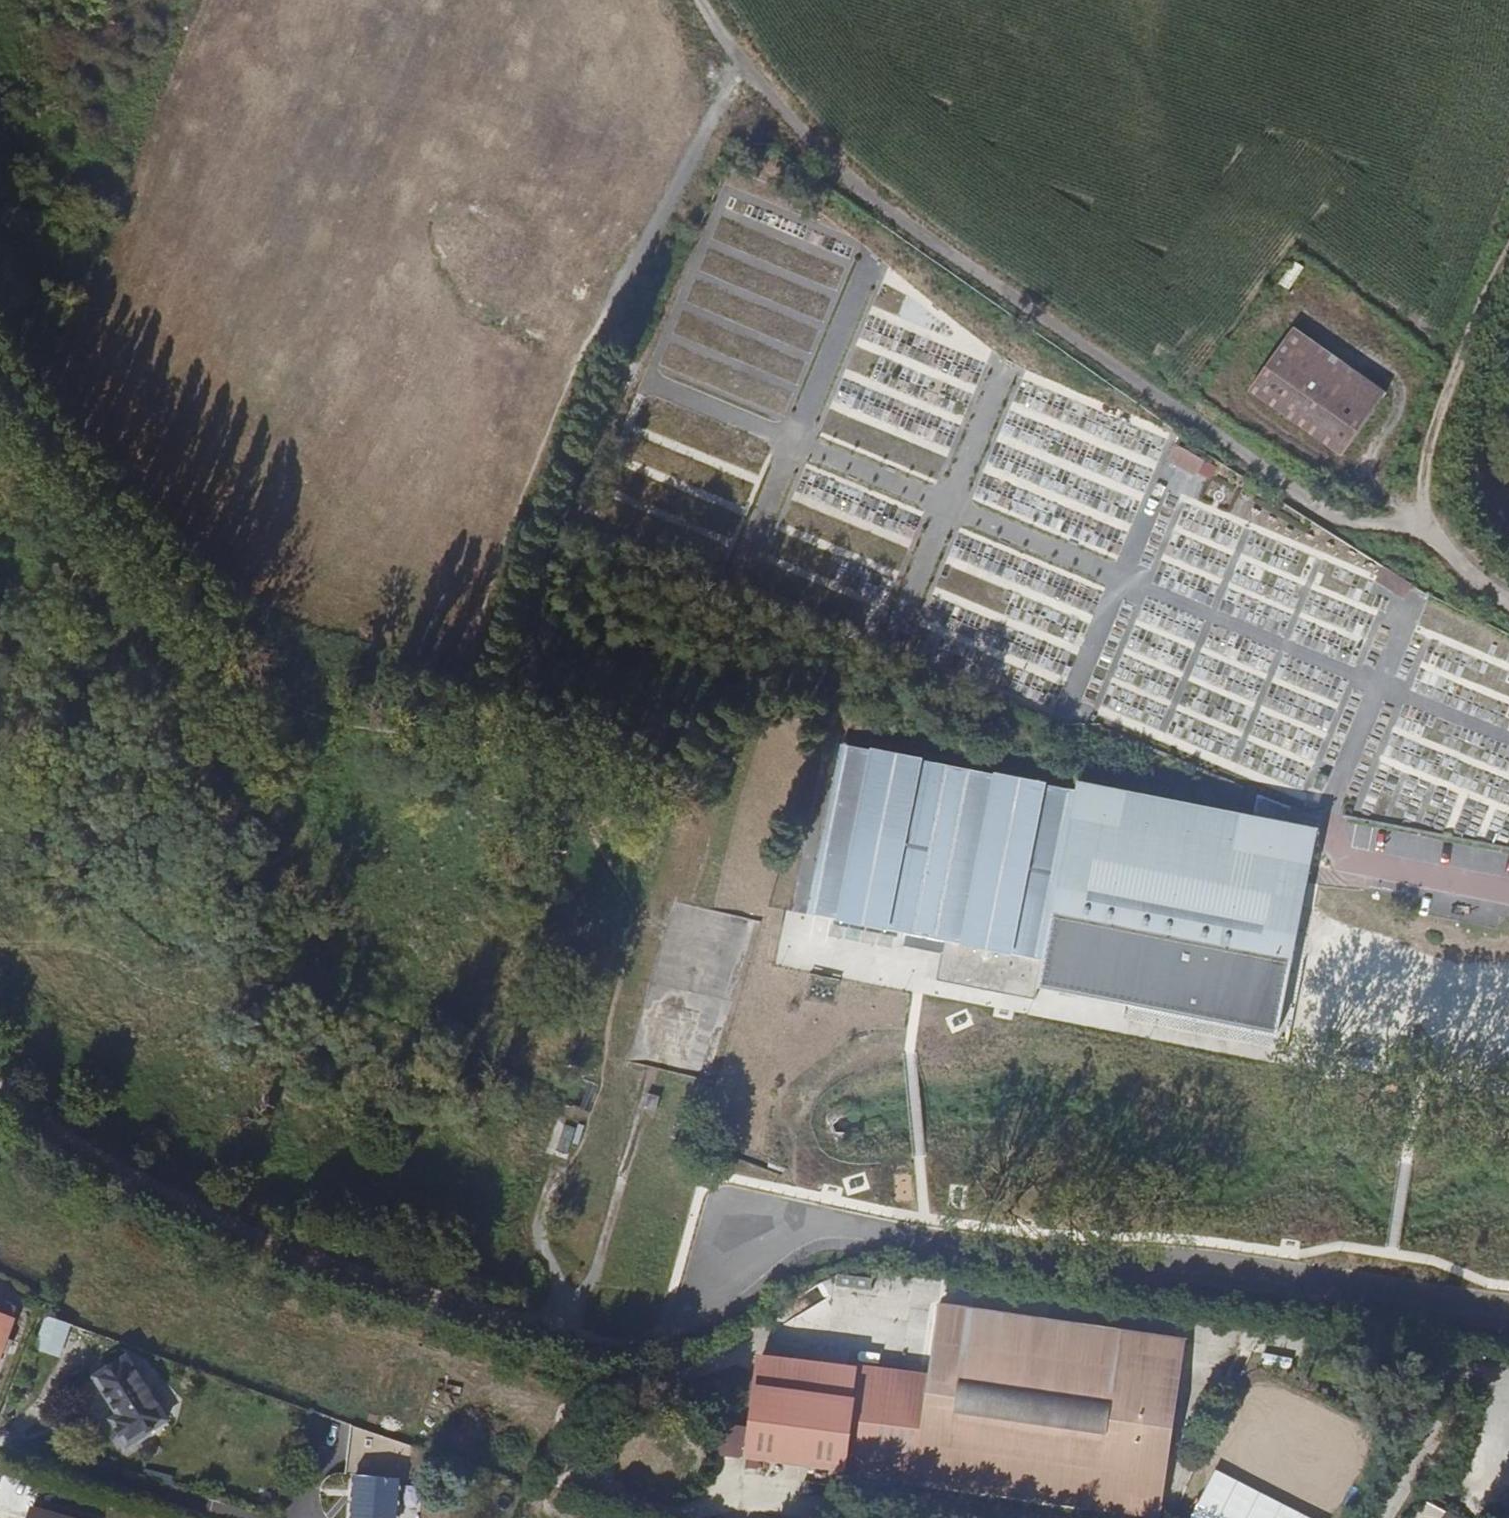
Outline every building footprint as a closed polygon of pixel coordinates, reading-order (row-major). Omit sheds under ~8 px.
[(1250,392),(1345,457),(1388,392),(1295,326),(1250,392)] [(1194,478),(1201,466),(1174,449),(1166,462),(1194,478)] [(1032,995),(1034,984),(1124,1004),(1275,1034),(1288,970),(1290,958),(1302,903),(1317,827),(1288,822),(1253,815),(1075,779),(1073,788),(1025,777),(941,757),(840,735),(838,744),(806,905),(891,923),(943,935),(935,974),(1014,991),(1032,995)] [(1279,802),(1257,797),(1253,815),(1288,822),(1291,804),(1279,802)] [(919,1455),(915,1482),(1163,1517),(1188,1341),(939,1306),(923,1433),(919,1455)] [(14,1320),(0,1315),(0,1360),(14,1320)] [(109,1420),(126,1447),(166,1422),(125,1356),(94,1375),(118,1414),(109,1420)] [(748,1470),(850,1479),(858,1425),(923,1433),(914,1378),(760,1361),(762,1373),(854,1383),(853,1401),(756,1394),(748,1470)] [(379,1477),(393,1439),(353,1424),(346,1473),(356,1475),(352,1517),(364,1517),(379,1477)] [(919,1455),(923,1433),(858,1425),(850,1479),(915,1482),(919,1455)] [(364,1517),(397,1517),(400,1479),(410,1480),(415,1446),(393,1439),(379,1477),(364,1517)] [(1458,1517),(1425,1500),(1413,1517),(1457,1517),(1458,1517)] [(34,1510),(31,1517),(63,1517),(34,1510)]
